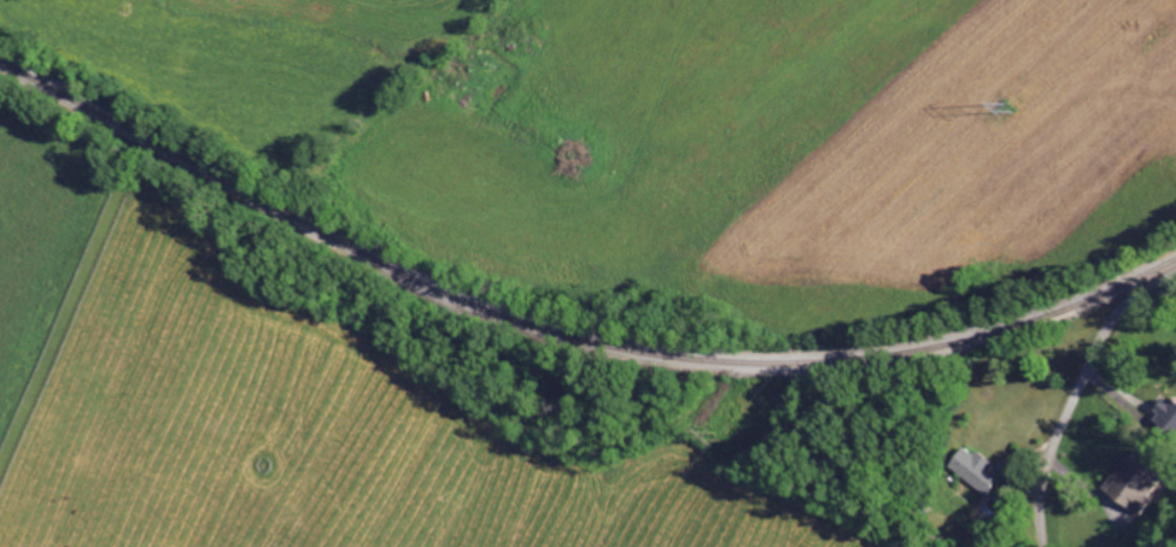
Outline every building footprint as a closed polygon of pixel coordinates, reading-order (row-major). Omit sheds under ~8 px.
[(1175,439),(1175,405),(1164,397),(1149,422),(1175,439)] [(1002,474),(976,451),(973,455),(964,447),(948,464),(983,495),(1002,474)] [(1104,497),(1142,512),(1157,473),(1119,458),(1104,497)]
